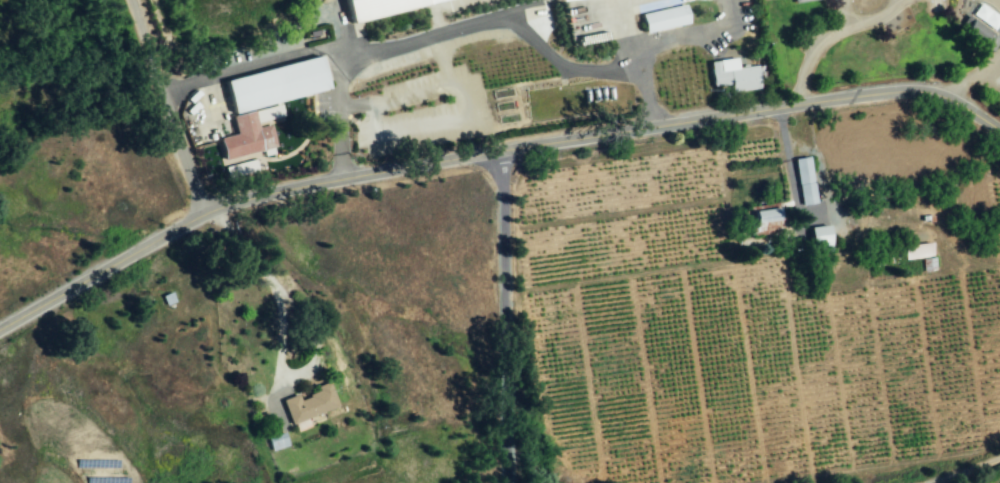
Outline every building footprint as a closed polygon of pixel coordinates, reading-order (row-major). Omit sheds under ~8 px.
[(348,20),(441,0),(344,0),(348,20)] [(979,3),(999,18),(999,22),(994,31),(999,35),(999,37),(990,52),(960,30),(979,3)] [(689,24),(684,4),(640,14),(644,33),(689,24)] [(224,79),(231,112),(328,90),(320,57),(224,79)] [(730,85),(731,93),(759,89),(756,66),(736,69),(734,58),(708,62),(712,88),(730,85)] [(254,111),(280,104),(283,116),(256,123),(254,111)] [(231,116),(235,133),(218,138),(224,160),(276,147),(270,124),(257,128),(252,111),(231,116)] [(792,160),(802,206),(817,203),(807,157),(792,160)] [(224,168),(254,159),(258,172),(227,180),(224,168)] [(764,224),(779,221),(777,207),(751,212),(755,232),(765,230),(764,224)] [(831,253),(829,226),(811,227),(813,255),(831,253)] [(902,247),(904,261),(932,256),(930,243),(902,247)] [(282,400),(293,433),(309,427),(306,417),(337,408),(328,382),(315,386),(318,393),(298,399),(297,395),(282,400)] [(270,452),(287,446),(283,433),(266,438),(270,452)]
